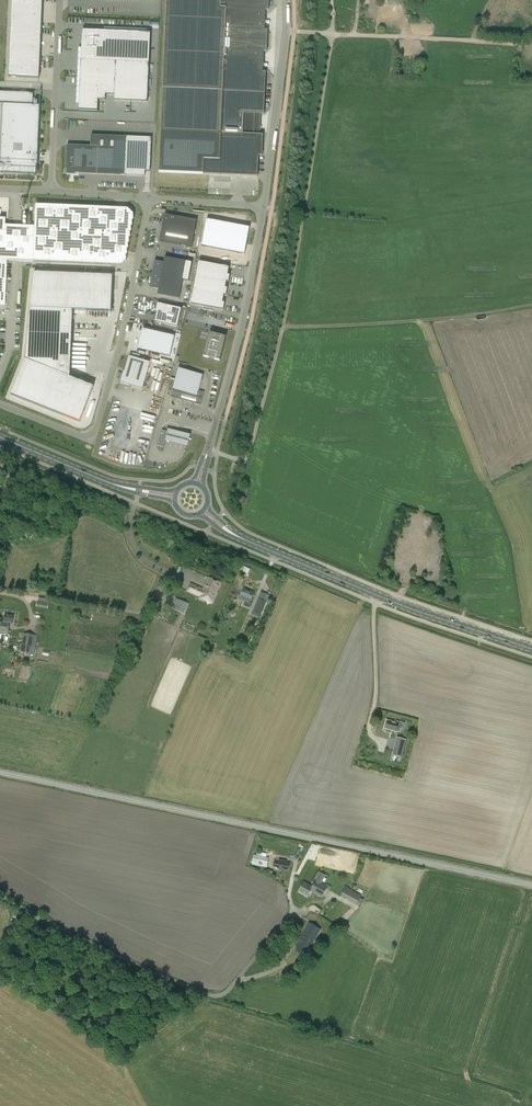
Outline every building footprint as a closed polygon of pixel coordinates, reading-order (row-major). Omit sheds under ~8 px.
[(7,76),(38,78),(42,0),(12,0),(7,76)] [(270,0),(165,0),(159,174),(256,179),(256,158),(261,158),(261,136),(258,136),(240,136),(240,116),(262,118),(266,72),(263,72),(264,54),(267,54),(267,30),(265,30),(265,11),(270,11),(270,0)] [(432,35),(432,25),(413,25),(413,34),(432,35)] [(79,104),(79,110),(98,111),(98,100),(105,100),(106,95),(114,95),(114,100),(147,102),(151,33),(148,33),(104,31),(96,30),(82,30),(82,42),(81,48),(79,104)] [(403,55),(422,51),(419,41),(401,45),(403,55)] [(40,105),(0,104),(0,173),(27,174),(27,172),(36,172),(37,165),(38,165),(40,105)] [(68,145),(66,173),(125,175),(126,137),(91,135),(90,146),(68,145)] [(146,137),(127,136),(125,176),(144,176),(146,137)] [(197,220),(164,214),(160,241),(192,247),(197,220)] [(244,254),(247,241),(250,227),(207,219),(202,246),(236,253),(244,254)] [(33,262),(35,226),(0,225),(0,260),(6,260),(6,261),(33,262)] [(229,282),(230,274),(228,274),(229,267),(199,261),(196,276),(226,281),(229,282)] [(84,412),(94,386),(70,377),(72,324),(73,315),(73,310),(111,312),(113,275),(33,272),(25,359),(11,395),(64,416),(79,422),(84,412)] [(158,294),(179,298),(183,280),(154,274),(152,286),(159,288),(158,294)] [(224,294),(226,295),(227,287),(225,287),(226,281),(196,276),(194,289),(224,294)] [(191,304),(224,309),(225,302),(223,302),(224,294),(194,289),(191,304)] [(157,312),(155,322),(177,327),(182,309),(158,303),(156,312),(157,312)] [(138,349),(170,357),(175,336),(143,328),(138,349)] [(210,332),(203,356),(220,361),(222,352),(220,351),(224,336),(210,332)] [(129,357),(121,383),(142,389),(150,363),(129,357)] [(177,374),(171,396),(174,397),(200,404),(203,393),(199,391),(203,375),(178,370),(177,374)] [(167,431),(164,440),(165,440),(188,447),(191,436),(167,429),(167,431)] [(164,440),(167,431),(161,430),(157,446),(163,448),(165,440),(164,440)] [(191,584),(188,591),(201,597),(201,598),(213,603),(217,593),(221,583),(209,578),(206,585),(205,585),(203,590),(191,584)] [(239,599),(245,602),(243,606),(250,608),(252,604),(250,603),(254,593),(244,588),(240,596),(239,599)] [(259,595),(258,598),(252,612),(261,616),(268,599),(269,595),(261,592),(259,595)] [(175,598),(171,608),(185,614),(189,604),(175,598)] [(48,608),(49,602),(37,600),(36,606),(48,608)] [(5,614),(4,622),(3,626),(5,627),(4,630),(9,631),(10,624),(12,624),(14,616),(5,614)] [(4,622),(0,621),(0,633),(8,634),(9,631),(4,630),(5,627),(3,626),(4,622)] [(33,634),(24,633),(21,651),(30,653),(33,634)] [(395,720),(394,722),(388,720),(386,729),(399,732),(402,722),(395,720)] [(395,751),(402,753),(405,740),(399,738),(395,751)] [(252,864),(267,867),(269,858),(254,854),(252,864)] [(279,860),(278,862),(275,861),(273,867),(277,868),(287,870),(289,864),(286,864),(286,862),(279,860)] [(320,872),(312,887),(304,882),(298,891),(307,896),(310,891),(313,893),(322,898),(328,887),(321,883),(326,875),(320,872)] [(361,896),(345,887),(341,895),(357,904),(361,896)] [(295,946),(298,947),(304,951),(307,952),(316,937),(313,935),(317,928),(312,924),(307,932),(305,930),(295,946)]
